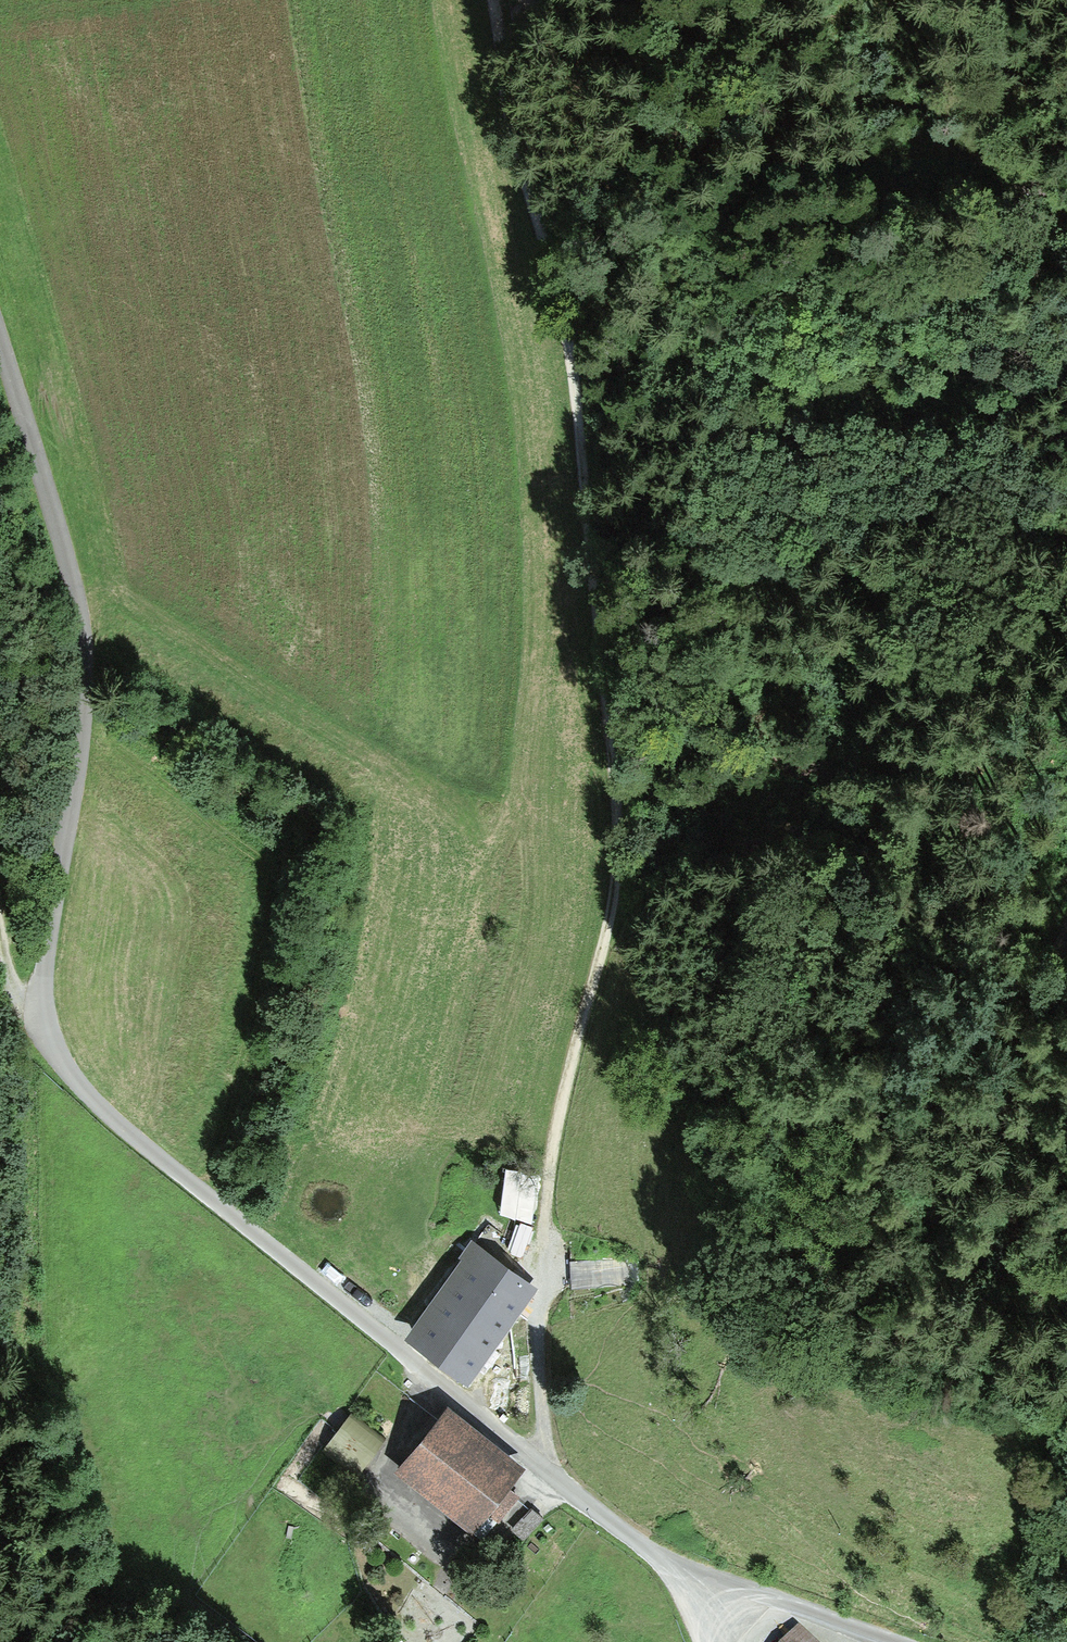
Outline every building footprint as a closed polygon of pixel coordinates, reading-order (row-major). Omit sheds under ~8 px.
[(464,1260),(405,1340),(438,1364),(466,1385),(537,1289),(472,1242),(461,1258),(464,1260)] [(502,1452),(449,1409),(397,1474),(473,1535),(489,1515),(508,1491),(525,1470),(502,1452)] [(383,1437),(354,1415),(323,1455),(353,1478),(383,1437)] [(516,1497),(508,1491),(489,1515),(497,1522),(516,1497)] [(542,1520),(531,1510),(511,1530),(522,1540),(542,1520)] [(798,1625),(782,1641),(816,1641),(798,1625)]
